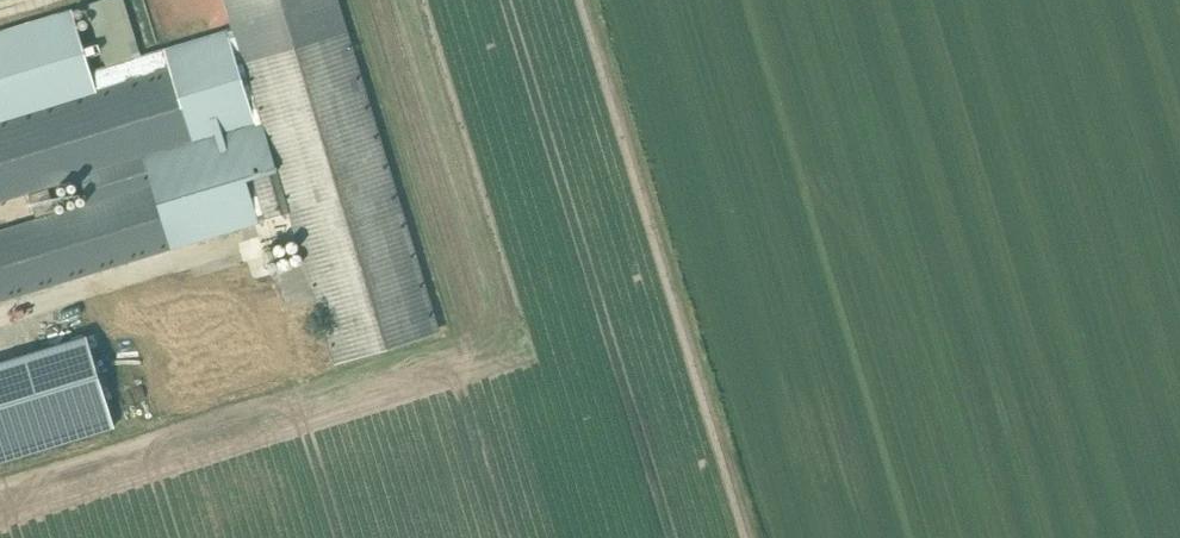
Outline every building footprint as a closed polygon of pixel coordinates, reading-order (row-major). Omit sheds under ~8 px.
[(335,365),(440,332),(348,27),(340,0),(223,0),(241,61),(275,169),(252,177),(266,220),(289,212),(335,365)] [(28,192),(37,220),(0,231),(0,301),(259,221),(232,130),(256,123),(228,31),(91,72),(72,10),(0,32),(0,201),(28,192)] [(0,360),(0,462),(115,427),(86,334),(0,360)]
